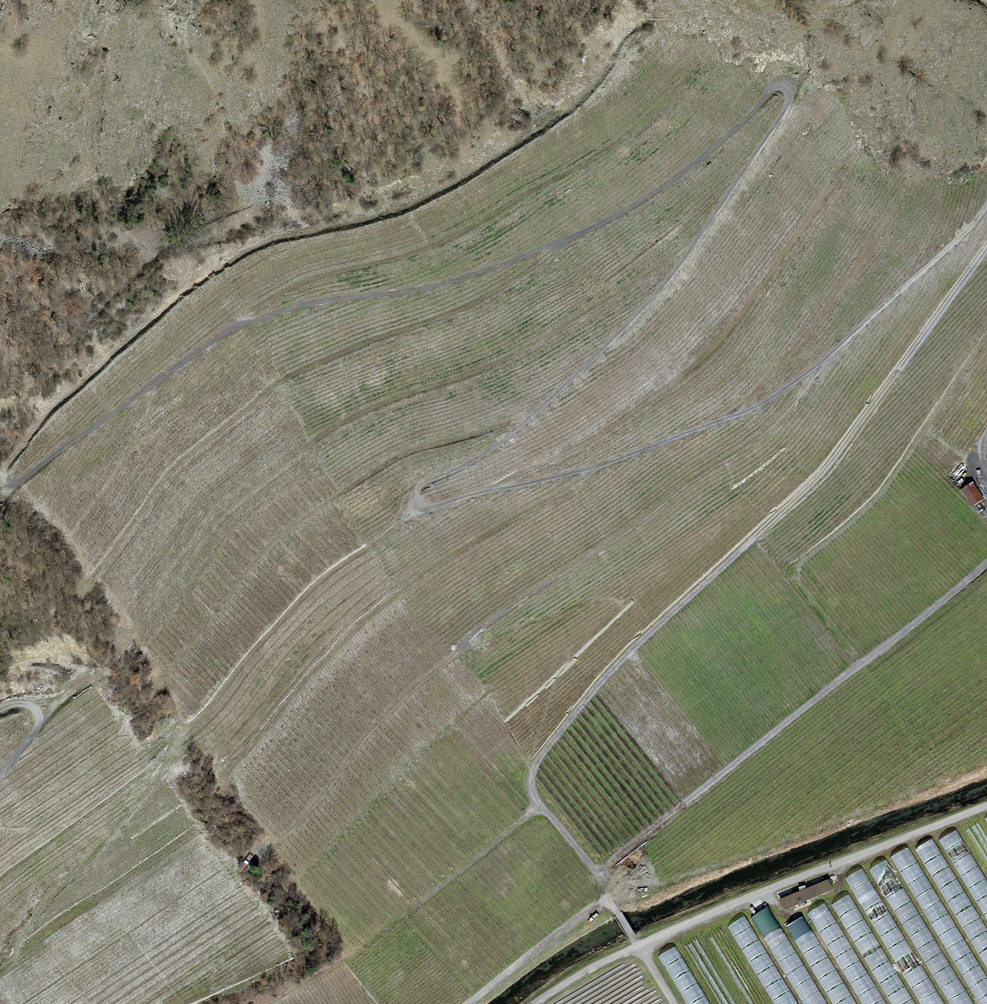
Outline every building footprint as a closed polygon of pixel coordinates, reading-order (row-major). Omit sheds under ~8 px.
[(984,499),(973,482),(961,490),(973,507),(984,499)] [(847,878),(854,889),(781,928),(766,905),(658,956),(686,1003),(986,1003),(986,821),(847,878)] [(832,890),(828,881),(781,901),(784,909),(832,890)]
